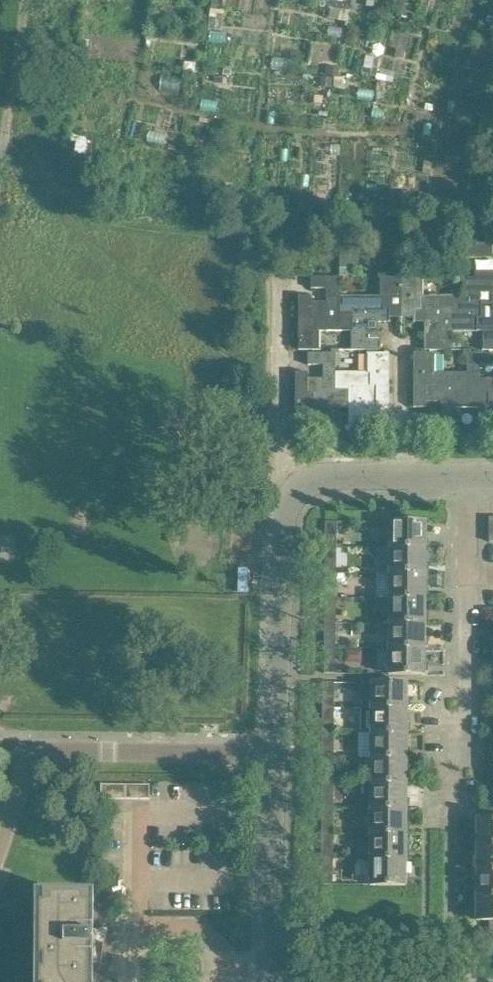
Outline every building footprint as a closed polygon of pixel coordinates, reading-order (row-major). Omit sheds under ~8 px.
[(404,87),(334,89),(335,112),(405,109),(404,87)] [(464,257),(491,257),(492,244),(465,243),(464,257)] [(338,313),(338,297),(337,297),(337,281),(341,281),(341,278),(309,277),(310,289),(325,289),(325,303),(310,303),(310,297),(297,297),(297,351),(319,351),(319,350),(318,350),(318,332),(350,332),(350,313),(338,313)] [(377,320),(401,320),(401,277),(379,277),(379,278),(380,278),(380,297),(338,297),(338,313),(350,313),(350,332),(350,351),(377,351),(377,320)] [(465,297),(464,297),(422,297),(422,279),(423,279),(423,277),(401,277),(401,320),(424,320),(424,351),(452,351),(452,332),(452,314),(464,314),(465,297)] [(492,278),(461,278),(461,282),(464,282),(464,297),(465,297),(464,314),(452,314),(452,332),(483,333),(483,350),(482,350),(482,352),(492,352),(492,297),(492,278)] [(335,389),(335,373),(335,354),(339,354),(339,351),(331,351),(331,354),(307,354),(308,366),(323,366),(323,380),(308,380),(308,373),(294,373),(295,427),(318,427),(318,426),(317,426),(317,409),(345,409),(345,389),(335,389)] [(467,373),(467,390),(453,390),(453,409),(486,409),(486,427),(484,427),(484,428),(492,428),(492,380),(479,380),(479,366),(492,366),(492,355),(471,354),(471,352),(464,352),(464,354),(467,355),(467,373)] [(368,373),(335,373),(335,389),(345,389),(345,409),(349,409),(349,427),(376,427),(376,416),(361,416),(361,402),(376,403),(376,409),(388,409),(389,354),(367,354),(366,355),(368,355),(368,373)] [(467,390),(467,373),(435,373),(435,355),(436,355),(436,354),(414,354),(413,409),(426,409),(426,403),(441,403),(441,416),(426,416),(426,427),(453,428),(453,409),(453,390),(467,390)] [(326,523),(326,538),(337,538),(337,522),(326,522),(326,523)] [(425,548),(426,522),(390,522),(390,548),(425,548)] [(325,547),(325,563),(337,563),(337,547),(325,547)] [(425,573),(425,548),(390,548),(390,573),(425,573)] [(325,572),(325,588),(336,588),(336,572),(325,572)] [(425,598),(425,573),(390,573),(390,598),(425,598)] [(325,598),(325,613),(336,614),(336,598),(325,598)] [(425,624),(425,598),(390,598),(389,624),(425,624)] [(324,623),(324,639),(336,639),(336,623),(324,623)] [(425,649),(425,624),(389,624),(389,649),(425,649)] [(324,648),(324,664),(335,664),(336,648),(324,648)] [(424,675),(425,649),(389,649),(389,675),(424,675)] [(334,683),(323,683),(323,699),(334,699),(334,683)] [(407,683),(371,683),(361,683),(362,689),(360,691),(359,695),(359,697),(360,699),(360,701),(362,703),(362,709),(371,709),(407,709),(407,683)] [(334,709),(323,709),(323,724),(334,724),(334,709)] [(407,734),(407,709),(371,709),(371,734),(407,734)] [(334,734),(323,734),(322,750),(334,750),(334,734)] [(407,760),(407,734),(371,734),(359,734),(358,759),(371,759),(407,760)] [(334,759),(322,759),(322,775),(334,775),(334,759)] [(407,785),(407,760),(371,759),(371,785),(407,785)] [(334,784),(322,784),(322,800),(333,800),(334,784)] [(406,810),(407,785),(371,785),(371,810),(406,810)] [(333,810),(322,810),(322,825),(333,825),(333,810)] [(406,835),(406,810),(371,810),(370,835),(406,835)] [(477,819),(477,845),(492,845),(492,819),(477,819)] [(333,835),(322,835),(322,850),(333,851),(333,835)] [(406,861),(406,835),(370,835),(370,860),(406,861)] [(477,845),(477,871),(492,871),(492,845),(477,845)] [(333,860),(322,860),(322,876),(333,876),(333,860)] [(370,860),(370,861),(370,884),(370,886),(406,886),(406,861),(370,860)] [(477,871),(477,896),(492,896),(492,871),(477,871)] [(477,896),(477,922),(490,922),(490,934),(492,934),(492,896),(477,896)] [(89,903),(38,904),(37,981),(88,981),(89,903)]
